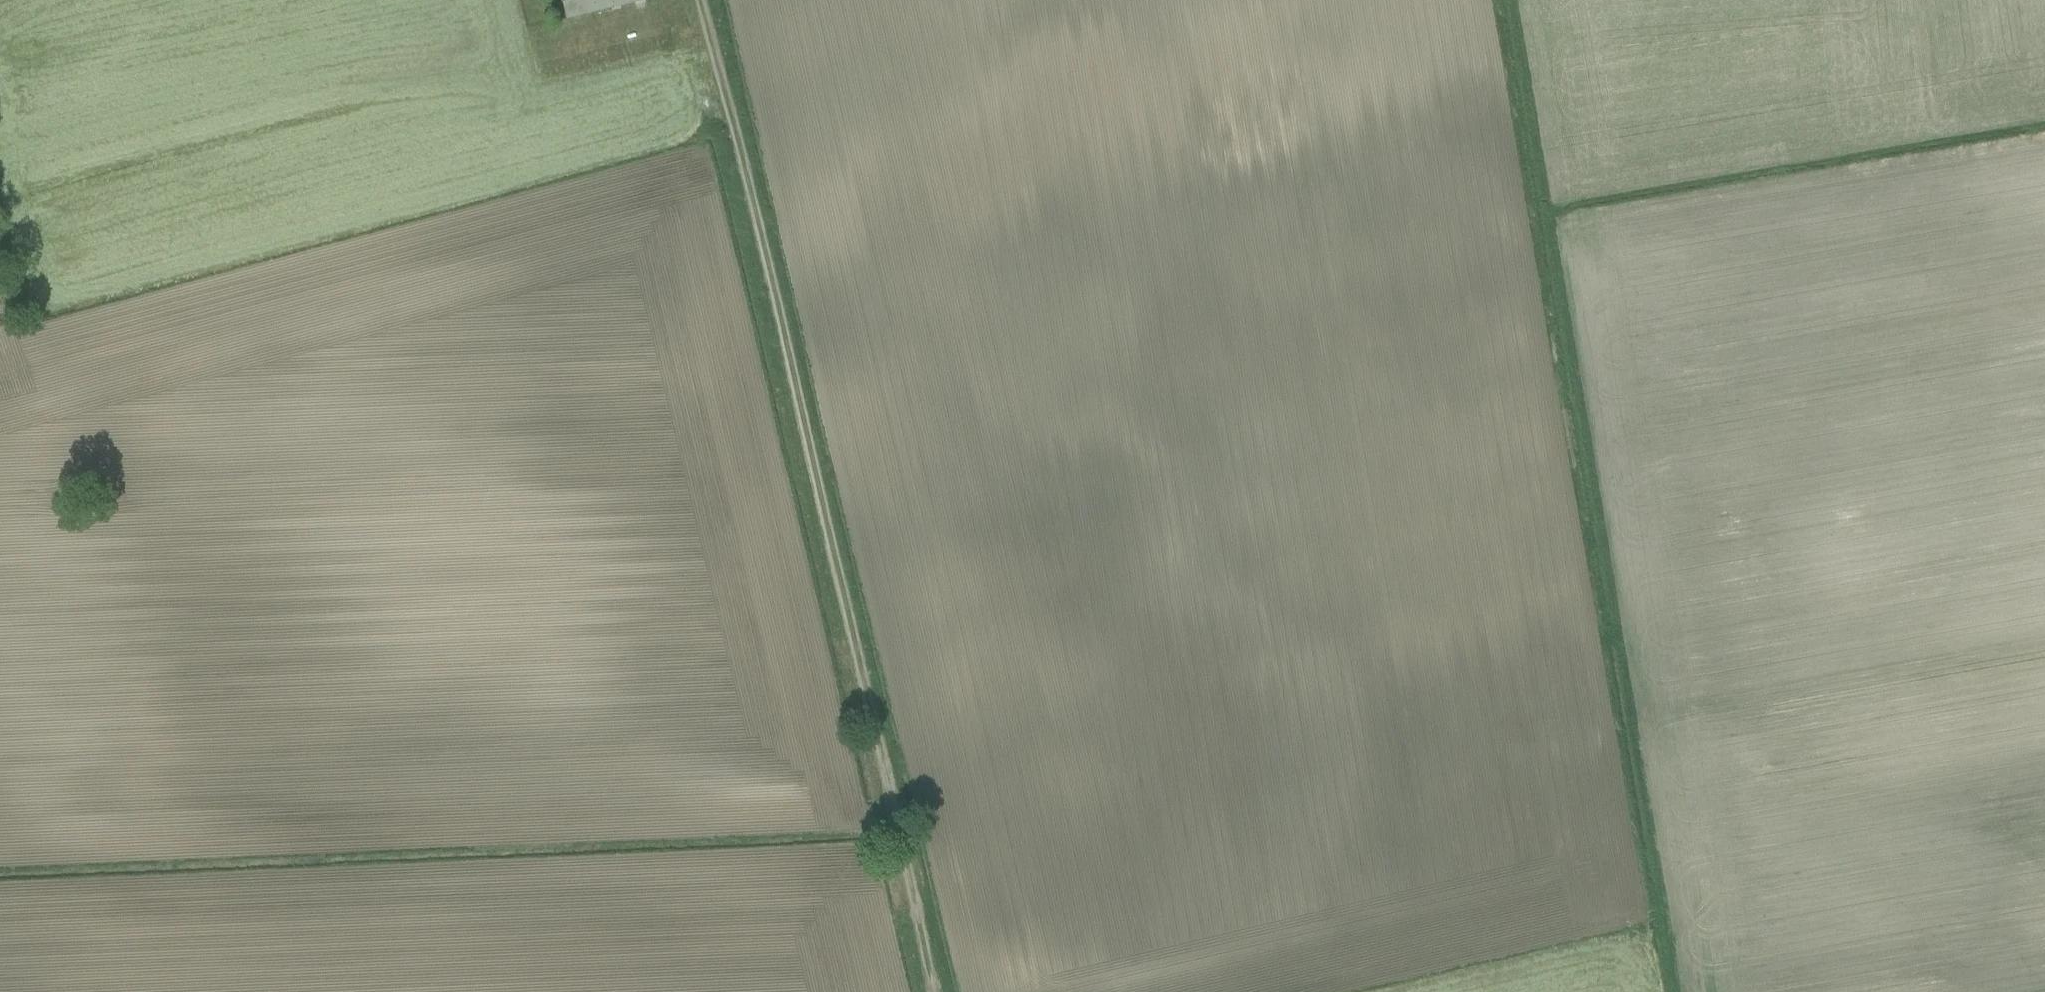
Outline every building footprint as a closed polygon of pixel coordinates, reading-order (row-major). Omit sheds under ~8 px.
[(567,19),(646,0),(563,0),(567,19)]
